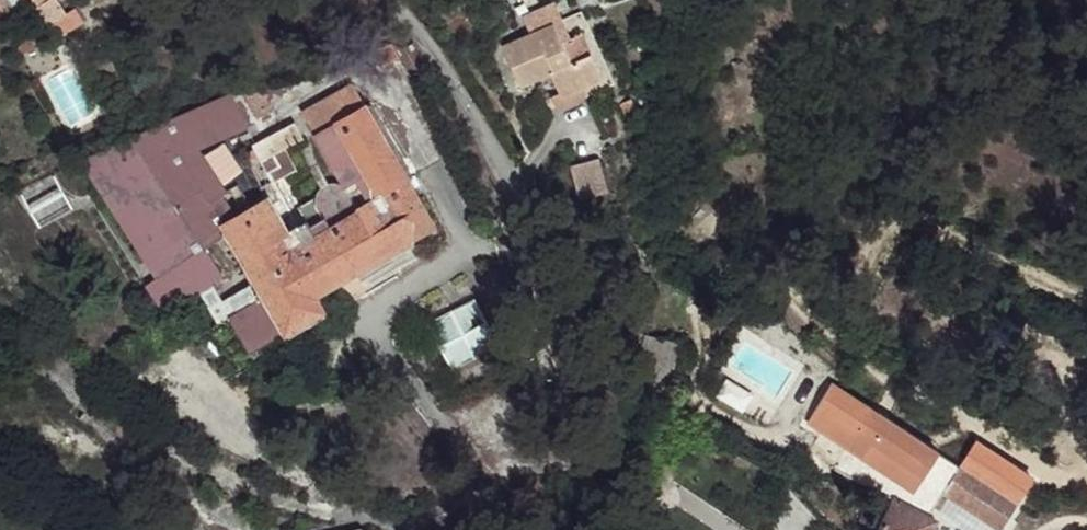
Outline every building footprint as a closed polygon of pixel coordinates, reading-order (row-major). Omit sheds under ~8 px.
[(26,0),(0,0),(0,15),(26,0)] [(63,0),(35,0),(52,25),(58,21),(71,13),(63,0)] [(526,17),(529,24),(557,13),(565,26),(569,23),(558,3),(526,17)] [(71,13),(58,21),(66,35),(78,26),(71,13)] [(565,26),(557,13),(529,24),(536,38),(505,50),(523,90),(552,77),(563,103),(596,90),(581,62),(575,63),(559,30),(565,26)] [(595,55),(581,62),(596,90),(609,81),(595,55)] [(359,89),(308,116),(345,188),(337,185),(326,186),(318,193),(315,206),(302,213),(292,198),(300,193),(293,182),(304,177),(282,138),(258,153),(274,182),(262,190),(269,202),(229,220),(194,164),(251,130),(231,96),(175,116),(105,159),(175,275),(169,279),(187,304),(204,297),(221,324),(270,299),(255,279),(291,261),(315,298),(441,226),(359,89)] [(609,194),(603,159),(574,167),(583,199),(609,194)] [(169,279),(96,162),(91,165),(162,283),(169,279)] [(315,298),(291,261),(255,279),(270,299),(289,337),(327,315),(315,298)] [(187,304),(169,279),(162,283),(152,286),(167,315),(187,304)] [(475,299),(429,321),(453,370),(499,348),(475,299)] [(870,410),(842,390),(837,386),(808,427),(822,437),(824,433),(847,448),(856,437),(870,410)] [(870,410),(856,437),(950,496),(1002,529),(1007,529),(1024,506),(870,410)] [(950,496),(856,437),(847,448),(833,468),(898,506),(934,523),(950,496)] [(898,506),(890,529),(938,529),(941,525),(934,523),(898,506)]
